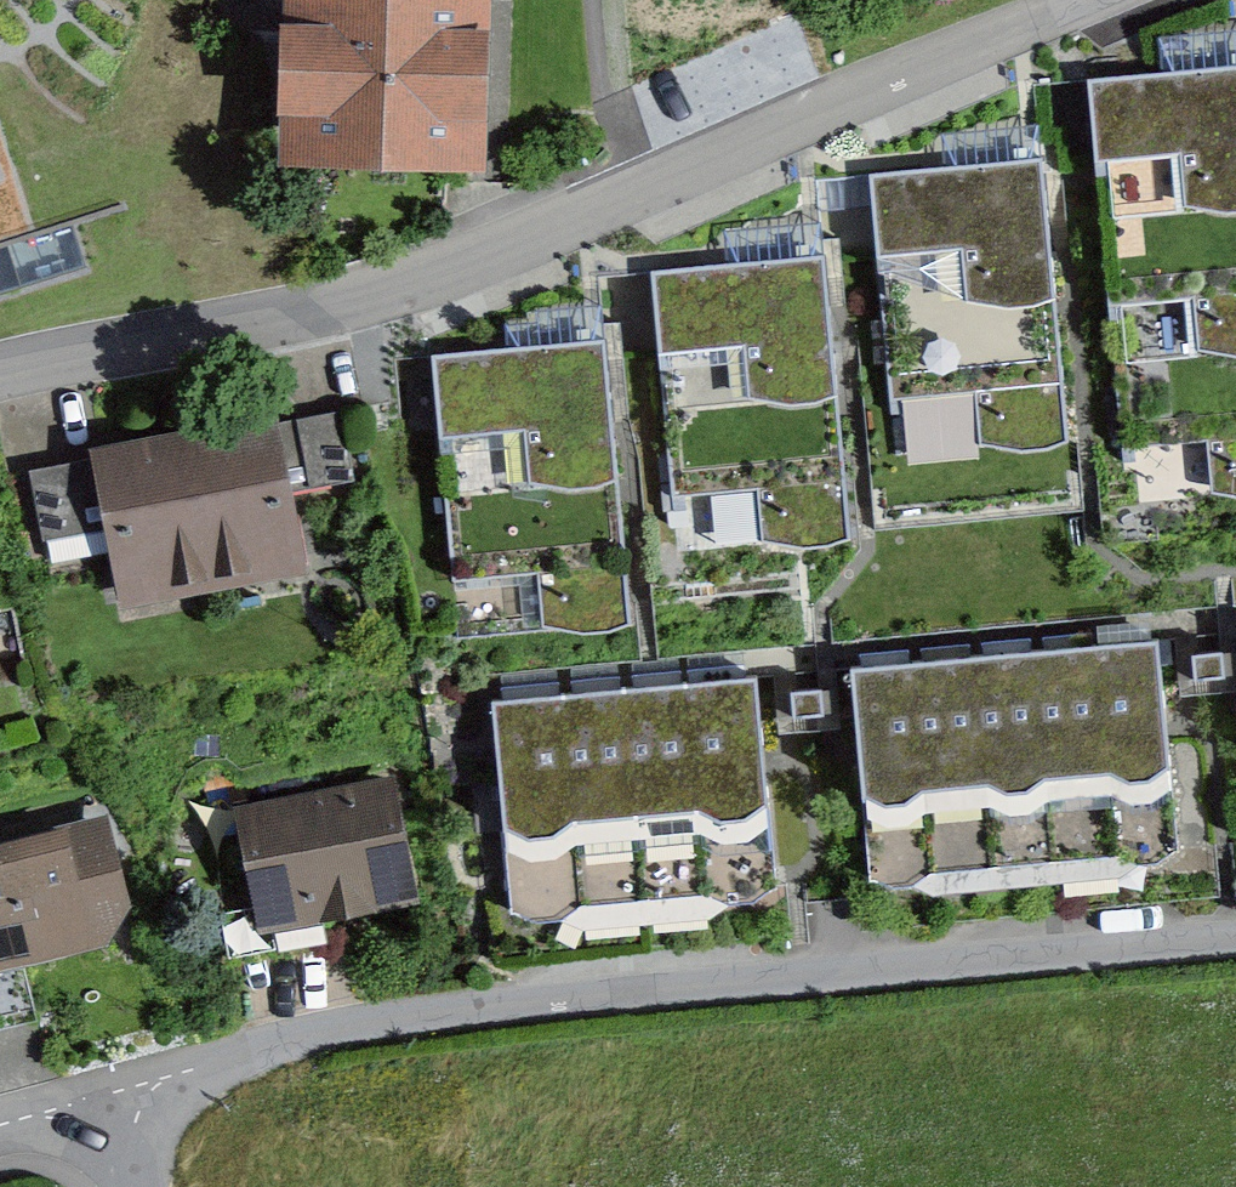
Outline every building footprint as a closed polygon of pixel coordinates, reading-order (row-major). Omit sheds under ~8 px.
[(286,166),(472,167),(473,0),(288,0),(286,166)] [(1092,96),(1097,177),(1176,172),(1179,224),(1235,220),(1235,88),(1092,96)] [(1043,175),(876,184),(881,265),(960,260),(962,310),(1053,306),(1043,175)] [(1111,230),(1117,311),(1190,305),(1196,372),(1235,370),(1235,220),(1179,224),(1111,230)] [(820,269),(654,278),(658,359),(737,355),(740,409),(831,402),(820,269)] [(962,310),(883,315),(888,399),(972,395),(975,450),(1060,446),(1053,306),(962,310)] [(605,358),(438,367),(443,448),(522,444),(524,494),(614,489),(605,358)] [(1121,377),(1126,458),(1204,453),(1207,504),(1235,502),(1235,370),(1196,372),(1121,377)] [(740,409),(672,415),(678,487),(754,481),(760,552),(843,545),(831,402),(740,409)] [(274,429),(185,445),(210,597),(300,580),(284,502),(346,490),(335,431),(277,443),(274,429)] [(98,477),(36,489),(46,547),(110,535),(124,614),(210,597),(185,445),(96,462),(98,477)] [(524,494),(450,499),(455,583),(534,579),(537,632),(622,628),(614,489),(524,494)] [(1097,661),(1110,776),(1124,790),(1147,787),(1162,771),(1152,656),(1097,661)] [(1025,667),(1037,784),(1110,776),(1097,661),(1025,667)] [(975,671),(988,790),(996,801),(1030,798),(1037,784),(1025,667),(975,671)] [(917,797),(988,790),(975,671),(907,677),(917,797)] [(903,811),(917,797),(907,677),(853,682),(862,802),(878,813),(903,811)] [(683,700),(696,817),(717,829),(746,829),(761,812),(750,694),(683,700)] [(622,706),(635,824),(696,817),(683,700),(622,706)] [(562,713),(572,827),(635,824),(622,706),(562,713)] [(551,844),(572,827),(562,713),(494,718),(504,836),(525,848),(551,844)] [(1110,776),(1037,784),(1046,868),(1112,863),(1130,878),(1161,874),(1171,853),(1162,771),(1147,787),(1124,790),(1110,776)] [(996,801),(988,790),(996,872),(1046,868),(1037,784),(1030,798),(996,801)] [(386,788),(237,821),(265,944),(414,910),(386,788)] [(996,872),(988,790),(917,797),(903,811),(878,813),(862,802),(868,874),(887,897),(917,895),(934,876),(996,872)] [(696,817),(635,824),(639,906),(700,901),(723,918),(757,914),(769,890),(761,812),(746,829),(717,829),(696,817)] [(525,848),(504,836),(510,910),(529,933),(559,932),(575,913),(639,906),(635,824),(572,827),(551,844),(525,848)] [(0,856),(0,977),(126,947),(99,832),(0,856)]
